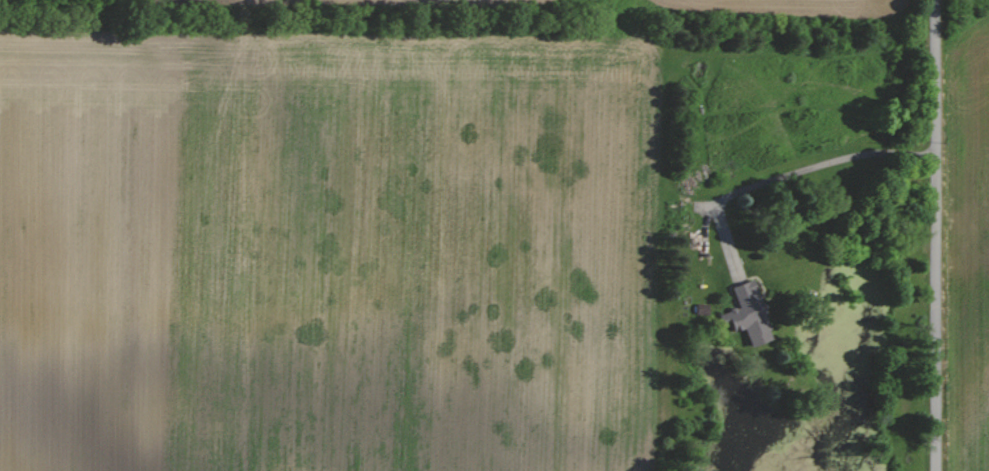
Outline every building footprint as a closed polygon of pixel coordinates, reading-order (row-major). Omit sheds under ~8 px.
[(728,286),(735,308),(716,314),(723,334),(741,328),(747,347),(769,339),(750,279),(728,286)]
